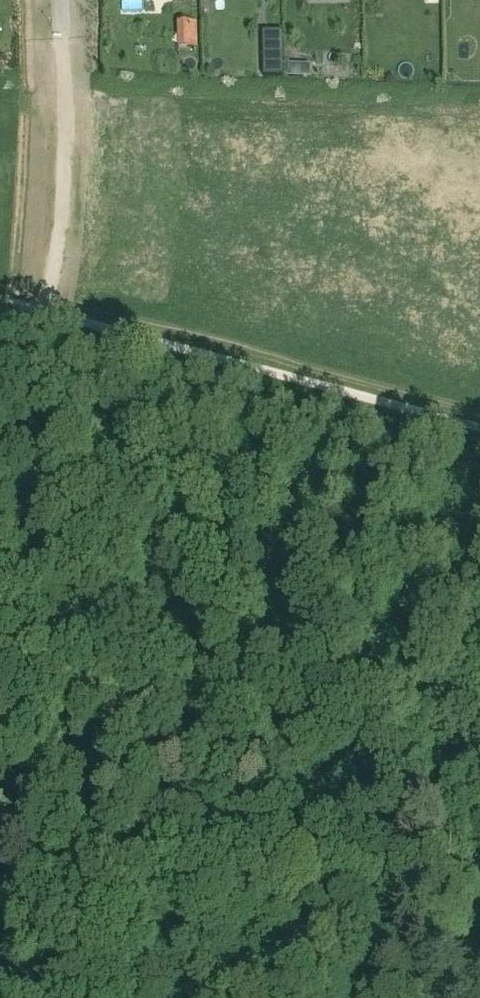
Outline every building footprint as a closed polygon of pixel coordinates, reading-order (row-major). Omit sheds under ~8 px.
[(282,51),(263,51),(263,75),(282,75),(282,51)] [(287,65),(287,77),(301,77),(301,65),(287,65)]
